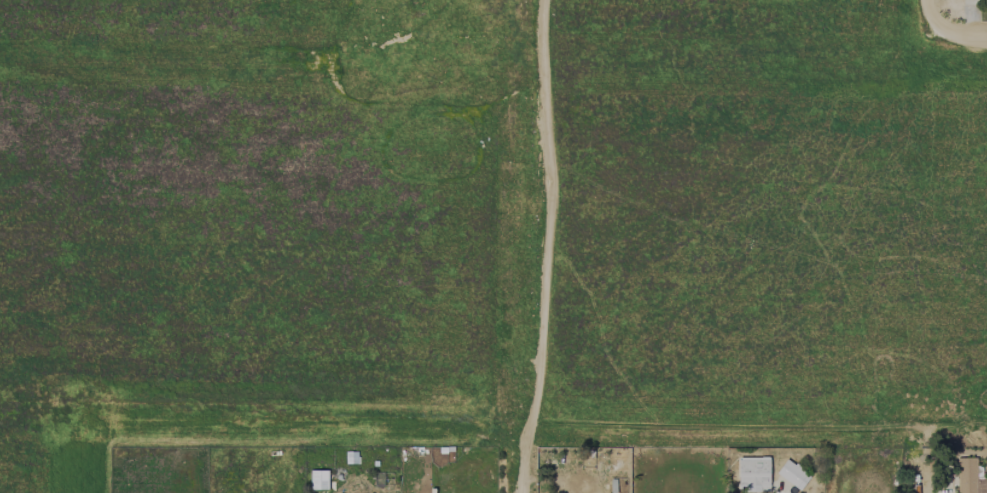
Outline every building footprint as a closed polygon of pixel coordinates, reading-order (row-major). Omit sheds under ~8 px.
[(769,457),(737,458),(738,491),(769,490),(769,457)] [(976,479),(977,458),(958,458),(957,492),(986,492),(986,479),(976,479)] [(800,490),(810,475),(786,459),(775,474),(800,490)] [(327,490),(327,471),(310,471),(310,490),(327,490)]
